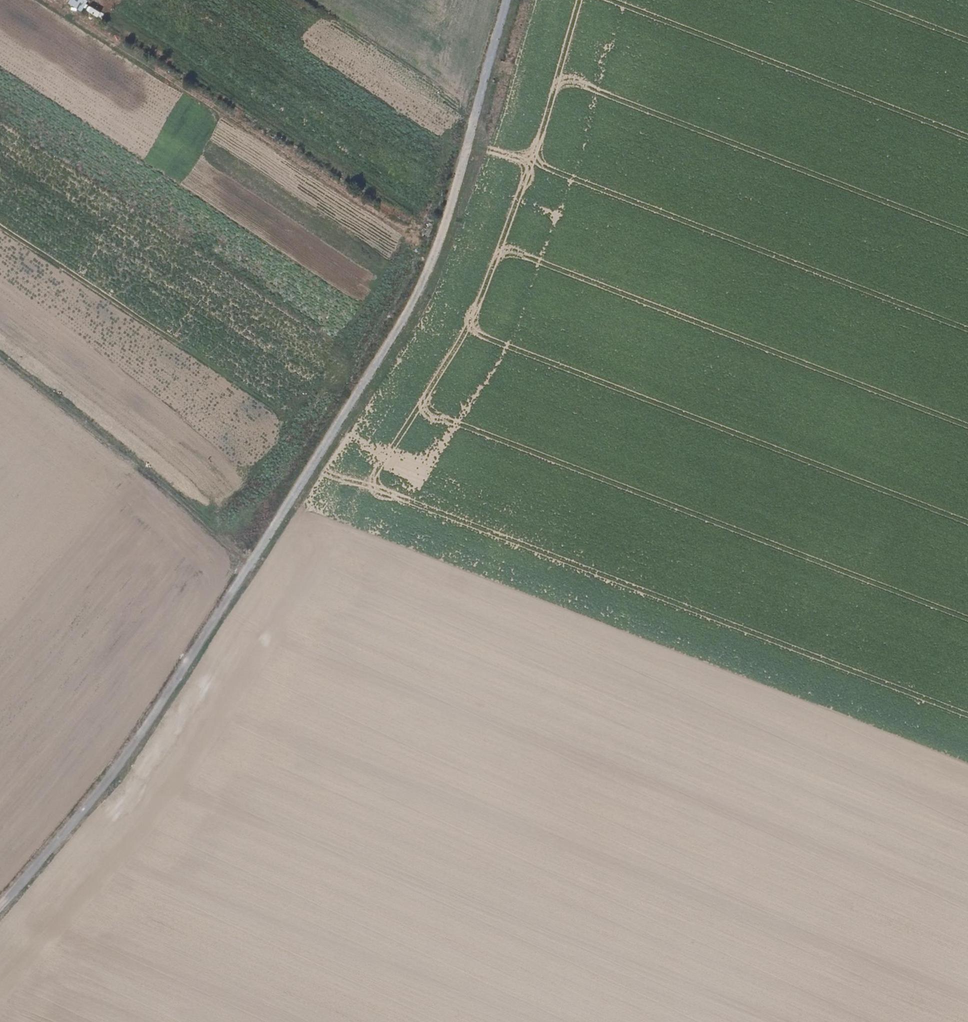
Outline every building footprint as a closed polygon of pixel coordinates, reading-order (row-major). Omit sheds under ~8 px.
[(69,1),(82,9),(88,0),(70,0),(69,1)]
